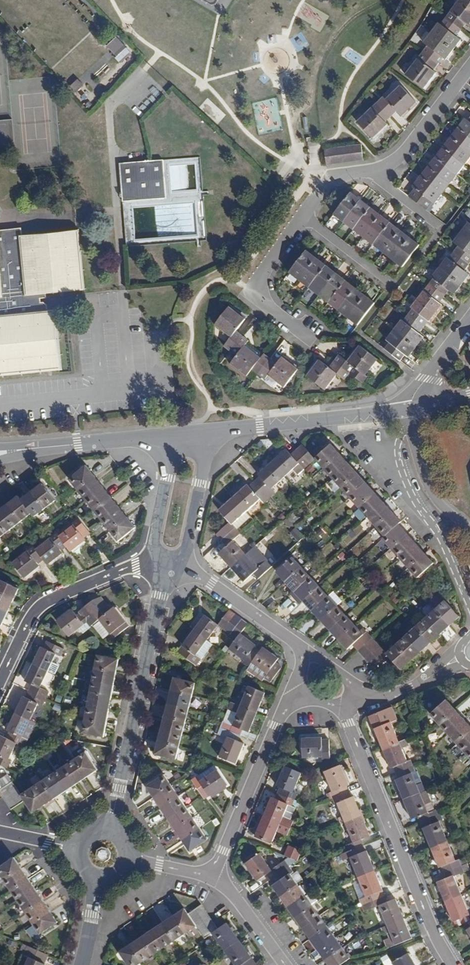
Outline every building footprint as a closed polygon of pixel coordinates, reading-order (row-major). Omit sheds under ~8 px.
[(461,30),(466,24),(468,26),(469,23),(469,0),(459,0),(446,18),(461,30)] [(431,33),(453,50),(461,40),(456,36),(461,30),(446,18),(441,24),(438,23),(431,33)] [(453,50),(431,33),(423,43),(428,46),(423,52),(438,64),(443,57),(446,60),(453,50)] [(124,45),(117,37),(106,46),(114,55),(124,45)] [(405,75),(423,88),(436,72),(433,70),(438,64),(423,52),(405,75)] [(83,86),(77,79),(69,88),(75,94),(83,86)] [(377,103),(391,116),(396,111),(401,116),(415,101),(400,85),(385,99),(383,97),(377,103)] [(357,123),(373,139),(387,124),(385,122),(391,116),(377,103),(357,123)] [(414,188),(408,197),(426,211),(432,202),(434,204),(442,194),(450,184),(457,174),(465,165),(469,158),(469,119),(468,121),(465,118),(442,147),(435,157),(412,187),(414,188)] [(0,123),(0,151),(16,149),(13,122),(0,123)] [(362,146),(354,147),(356,162),(364,160),(362,146)] [(356,162),(354,147),(347,148),(349,162),(356,162)] [(347,148),(340,149),(342,163),(349,162),(347,148)] [(340,149),(332,150),(334,165),(342,163),(340,149)] [(332,150),(325,151),(327,165),(334,165),(332,150)] [(163,160),(119,163),(122,200),(166,197),(163,160)] [(361,200),(351,192),(334,215),(344,222),(361,200)] [(371,207),(361,200),(344,222),(353,230),(371,207)] [(380,215),(371,207),(353,230),(363,237),(380,215)] [(390,222),(380,215),(363,237),(373,245),(390,222)] [(400,230),(390,222),(373,245),(383,252),(400,230)] [(468,222),(461,232),(469,239),(469,223),(468,222)] [(59,368),(53,312),(48,313),(47,305),(44,302),(41,302),(40,299),(47,298),(46,293),(82,289),(76,232),(22,237),(21,228),(0,230),(0,373),(59,368)] [(409,237),(400,230),(383,252),(392,260),(409,237)] [(461,232),(453,242),(458,246),(453,252),(469,264),(469,262),(469,239),(461,232)] [(419,245),(409,237),(392,260),(402,267),(419,245)] [(316,258),(306,250),(289,272),(299,280),(316,258)] [(469,264),(453,252),(449,258),(447,257),(439,267),(462,284),(469,274),(464,270),(469,264)] [(326,265),(316,258),(299,280),(308,287),(326,265)] [(336,272),(326,265),(308,287),(318,295),(336,272)] [(462,284),(439,267),(431,277),(433,278),(428,285),(444,296),(449,290),(454,294),(462,284)] [(346,279),(336,272),(318,295),(328,303),(346,279)] [(356,287),(346,279),(328,303),(338,310),(356,287)] [(444,296),(428,285),(411,307),(413,309),(408,315),(423,327),(428,320),(429,321),(442,305),(439,303),(444,296)] [(366,295),(356,287),(338,310),(348,318),(366,295)] [(375,302),(366,295),(348,318),(357,325),(375,302)] [(229,307),(215,324),(231,337),(224,346),(230,351),(242,336),(236,331),(245,319),(229,307)] [(423,327),(408,315),(403,321),(401,320),(394,330),(416,347),(424,337),(418,333),(423,327)] [(416,347),(394,330),(386,340),(390,343),(385,349),(400,361),(405,354),(408,357),(416,347)] [(242,336),(230,351),(237,356),(231,364),(247,376),(252,369),(259,374),(271,359),(264,354),(261,358),(244,346),(248,340),(242,336)] [(339,355),(334,361),(350,373),(354,367),(365,375),(378,359),(360,345),(348,362),(339,355)] [(271,359),(259,374),(265,379),(268,375),(285,387),(298,369),(282,357),(277,363),(271,359)] [(319,360),(307,376),(325,390),(337,374),(345,379),(350,373),(334,361),(329,368),(319,360)] [(315,459),(359,507),(354,512),(363,521),(368,517),(385,536),(382,539),(418,578),(434,563),(398,524),(401,522),(331,444),(323,451),(319,447),(312,453),(316,458),(315,459)] [(296,450),(309,465),(315,459),(302,445),(297,449),(296,450)] [(259,475),(260,477),(255,482),(269,498),(275,493),(271,489),(293,469),(298,475),(309,465),(296,450),(291,455),(286,449),(259,475)] [(310,465),(306,469),(310,474),(315,469),(310,465)] [(69,479),(118,541),(135,528),(86,466),(69,479)] [(233,497),(246,511),(260,499),(264,503),(269,498),(255,482),(249,487),(247,485),(233,497)] [(22,499),(32,513),(35,516),(56,500),(42,483),(22,499)] [(32,513),(22,499),(19,496),(0,510),(0,537),(32,513)] [(219,510),(230,522),(216,534),(222,540),(236,527),(232,524),(246,511),(233,497),(219,510)] [(72,523),(74,525),(60,536),(68,546),(71,551),(86,540),(84,538),(90,533),(78,518),(72,523)] [(218,553),(244,581),(253,573),(258,579),(272,566),(267,560),(258,568),(233,541),(241,533),(236,527),(222,540),(227,546),(218,553)] [(298,543),(305,536),(296,527),(289,534),(298,543)] [(36,549),(44,559),(48,565),(63,553),(61,551),(67,546),(60,536),(56,531),(50,536),(51,538),(36,549)] [(36,549),(33,544),(26,549),(28,551),(13,563),(24,578),(40,566),(38,564),(44,560),(36,549)] [(277,572),(286,582),(302,568),(293,557),(277,572)] [(286,582),(295,591),(311,577),(302,568),(286,582)] [(353,645),(358,650),(372,638),(363,628),(360,631),(311,577),(295,591),(348,649),(353,645)] [(19,589),(0,580),(0,629),(19,589)] [(100,597),(93,600),(101,610),(107,605),(100,597)] [(388,655),(401,670),(460,617),(445,600),(443,602),(442,603),(436,598),(430,604),(435,610),(386,654),(388,655)] [(110,634),(114,638),(129,626),(114,607),(110,610),(107,605),(101,610),(93,600),(86,606),(98,620),(99,619),(100,621),(110,634)] [(57,622),(69,637),(79,628),(82,633),(90,626),(98,620),(86,606),(78,612),(79,613),(76,615),(72,609),(57,622)] [(207,640),(218,625),(224,630),(235,615),(229,610),(218,625),(205,615),(194,631),(207,640)] [(241,619),(235,615),(224,630),(230,634),(241,619)] [(248,624),(241,619),(230,634),(237,639),(240,634),(248,624)] [(100,621),(93,626),(104,639),(110,634),(100,621)] [(194,631),(178,652),(196,666),(201,659),(212,644),(207,640),(194,631)] [(244,660),(242,662),(249,667),(260,651),(255,647),(256,645),(240,634),(237,639),(229,649),(244,660)] [(377,644),(372,638),(358,650),(363,656),(377,644)] [(41,647),(25,681),(31,684),(28,691),(45,699),(49,692),(40,688),(48,670),(56,654),(60,656),(64,649),(47,641),(44,648),(41,647)] [(382,649),(377,644),(363,656),(369,662),(382,649)] [(270,683),(282,667),(276,663),(279,659),(263,647),(260,651),(249,667),(247,670),(262,681),(264,678),(270,683)] [(386,654),(382,649),(369,662),(374,668),(388,655),(386,654)] [(60,656),(56,654),(48,670),(54,672),(61,656),(60,656)] [(97,655),(82,733),(103,737),(119,659),(97,655)] [(41,687),(48,690),(55,675),(48,672),(41,687)] [(174,678),(155,754),(175,760),(192,696),(195,683),(174,678)] [(223,685),(215,682),(211,694),(218,697),(223,685)] [(249,686),(248,687),(246,693),(243,699),(237,697),(234,704),(257,713),(265,692),(249,686)] [(23,696),(7,731),(9,732),(6,738),(17,743),(23,746),(24,743),(25,744),(31,732),(35,723),(29,720),(38,703),(42,705),(45,699),(28,691),(25,697),(23,696)] [(469,758),(469,726),(446,700),(430,714),(469,758)] [(231,702),(228,709),(237,713),(233,725),(223,721),(220,728),(240,736),(242,730),(249,732),(257,713),(234,704),(231,702)] [(369,716),(391,768),(393,767),(396,773),(413,766),(410,760),(407,761),(401,748),(409,745),(407,739),(399,742),(390,722),(396,719),(391,707),(369,716)] [(237,742),(240,736),(220,728),(218,734),(215,733),(212,740),(224,745),(219,757),(236,764),(244,745),(237,742)] [(432,731),(427,735),(432,748),(438,743),(435,740),(438,738),(432,731)] [(7,768),(11,761),(9,760),(17,743),(6,738),(0,735),(0,765),(7,768)] [(302,738),(302,758),(322,757),(322,759),(330,759),(329,739),(322,740),(322,738),(302,738)] [(25,800),(33,813),(97,770),(86,752),(25,793),(21,795),(25,800)] [(213,765),(197,777),(200,781),(217,770),(213,765)] [(324,772),(332,791),(330,792),(330,793),(332,798),(349,791),(346,786),(348,785),(340,765),(324,772)] [(285,766),(277,785),(280,787),(278,792),(295,799),(297,793),(293,792),(301,773),(285,766)] [(395,779),(412,819),(419,817),(421,823),(438,815),(436,810),(435,810),(428,813),(420,793),(412,773),(415,772),(413,766),(396,773),(398,778),(395,779)] [(202,797),(203,799),(208,795),(209,796),(227,784),(218,770),(217,770),(200,781),(197,777),(191,780),(195,786),(202,797)] [(415,772),(412,773),(420,793),(425,791),(417,771),(415,772)] [(12,782),(8,775),(0,780),(0,790),(12,782)] [(147,786),(190,851),(207,840),(164,775),(147,786)] [(16,780),(13,783),(16,788),(20,794),(21,795),(25,793),(16,780)] [(2,797),(16,788),(13,783),(12,782),(0,790),(0,793),(2,797)] [(2,797),(7,803),(20,794),(16,788),(2,797)] [(425,791),(420,793),(428,813),(435,810),(426,790),(425,791)] [(338,803),(343,817),(345,822),(362,816),(354,796),(351,797),(349,791),(332,798),(335,804),(338,803)] [(278,792),(275,799),(272,797),(270,802),(267,809),(264,816),(290,828),(293,820),(291,819),(283,816),(288,804),(292,806),(292,805),(295,799),(278,792)] [(7,803),(11,810),(25,800),(21,795),(20,794),(7,803)] [(292,806),(288,804),(283,816),(291,819),(296,807),(292,805),(292,806)] [(421,823),(440,867),(442,867),(444,872),(467,863),(464,857),(456,861),(439,822),(443,821),(440,814),(438,815),(421,823)] [(256,834),(255,837),(271,843),(277,830),(287,835),(290,828),(264,816),(261,815),(258,823),(261,824),(256,834)] [(345,822),(353,842),(346,845),(349,851),(364,845),(362,840),(370,836),(362,816),(345,822)] [(289,845),(284,856),(297,861),(301,851),(289,845)] [(340,855),(342,860),(350,857),(358,877),(374,871),(367,851),(366,851),(364,845),(349,851),(340,855)] [(102,847),(96,855),(105,863),(112,855),(102,847)] [(245,863),(257,881),(267,874),(271,879),(288,867),(284,862),(271,871),(259,853),(245,863)] [(14,857),(0,867),(0,874),(40,934),(57,922),(14,857)] [(437,882),(453,922),(469,915),(454,876),(469,870),(467,863),(444,872),(446,878),(437,882)] [(329,964),(341,964),(350,958),(291,874),(292,873),(288,867),(271,879),(274,885),(273,886),(325,959),(329,964)] [(358,877),(366,897),(359,899),(362,906),(384,896),(382,891),(382,890),(374,871),(358,877)] [(362,906),(364,912),(379,906),(387,925),(403,918),(395,899),(387,903),(384,896),(362,906)] [(187,914),(192,920),(205,911),(201,905),(187,914)] [(128,964),(138,964),(196,926),(192,920),(187,914),(183,909),(119,952),(128,964)] [(192,920),(196,926),(209,917),(205,911),(192,920)] [(214,923),(209,917),(196,926),(201,932),(214,923)] [(411,938),(403,918),(387,925),(381,928),(384,935),(390,932),(392,938),(385,941),(388,948),(411,938)] [(201,932),(205,939),(212,933),(218,929),(214,923),(201,932)] [(226,923),(218,929),(212,933),(235,964),(257,964),(226,923)] [(45,964),(44,964),(48,955),(27,946),(25,952),(19,964),(45,964)] [(393,962),(395,964),(416,964),(408,953),(393,962)]
